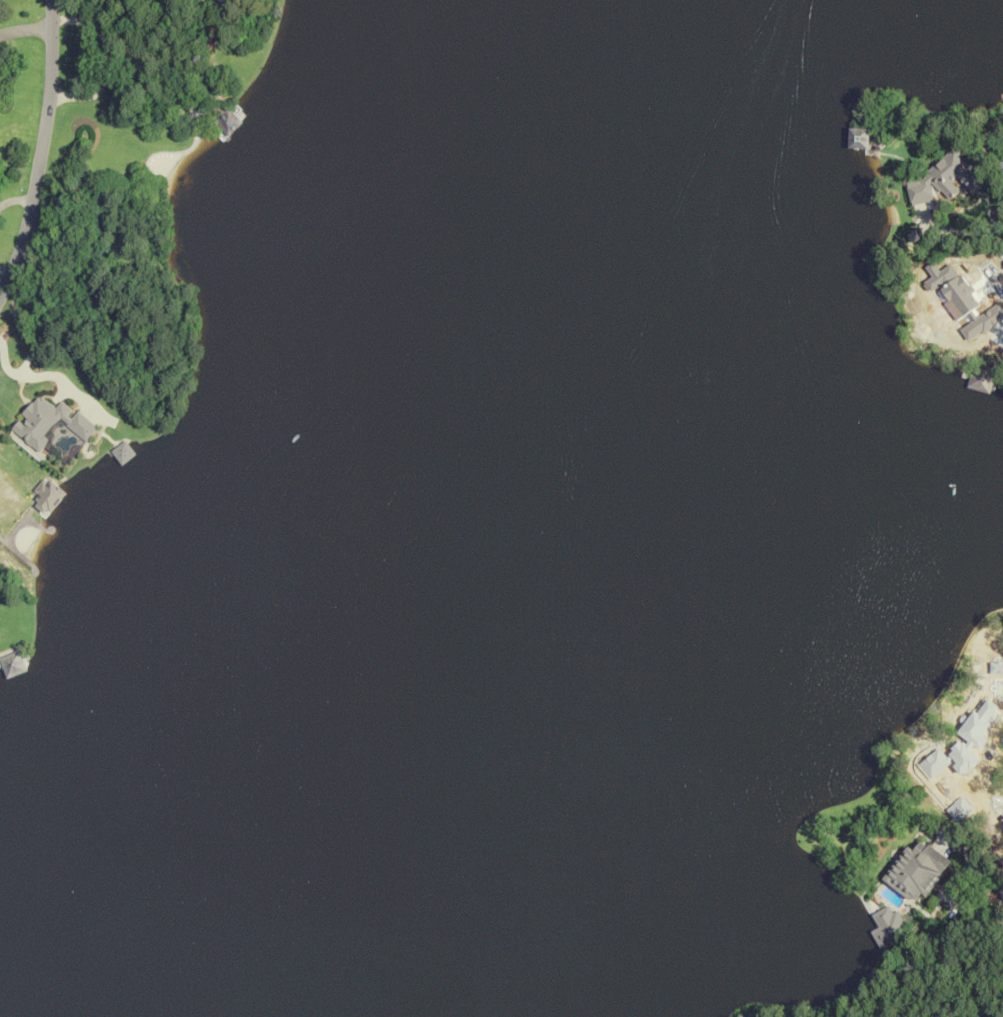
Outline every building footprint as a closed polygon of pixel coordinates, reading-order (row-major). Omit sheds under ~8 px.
[(853,147),(874,147),(874,127),(853,127),(853,147)] [(918,201),(937,188),(947,201),(960,191),(954,183),(961,178),(970,190),(984,180),(960,147),(907,186),(918,201)] [(39,453),(51,439),(46,435),(59,419),(87,442),(98,428),(62,400),(55,409),(38,395),(10,429),(39,453)] [(112,450),(122,464),(136,455),(126,441),(112,450)] [(5,678),(27,672),(21,650),(0,656),(0,658),(5,678)] [(907,846),(883,881),(918,906),(951,861),(921,840),(914,850),(907,846)] [(903,940),(896,914),(891,915),(889,908),(871,913),(876,930),(872,931),(876,947),(903,940)]
